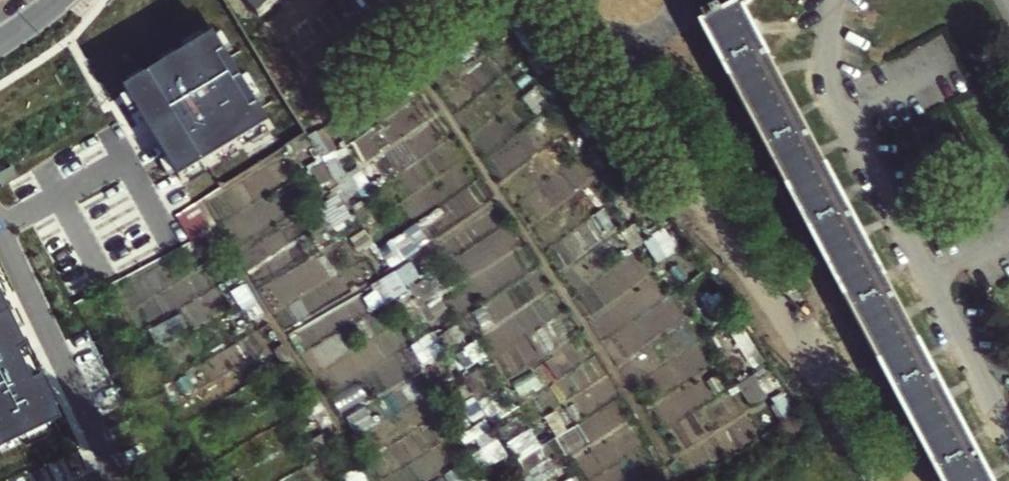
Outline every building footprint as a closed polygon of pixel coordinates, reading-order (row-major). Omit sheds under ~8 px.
[(259,15),(275,0),(245,0),(259,15)] [(742,8),(751,0),(735,0),(742,8)] [(742,8),(725,17),(721,10),(704,18),(708,26),(704,28),(942,480),(991,480),(742,8)] [(128,88),(183,178),(273,123),(219,33),(128,88)] [(0,172),(0,187),(8,183),(16,179),(10,167),(0,172)] [(418,264),(373,286),(381,302),(426,280),(418,264)] [(54,415),(0,303),(0,442),(54,415)]
